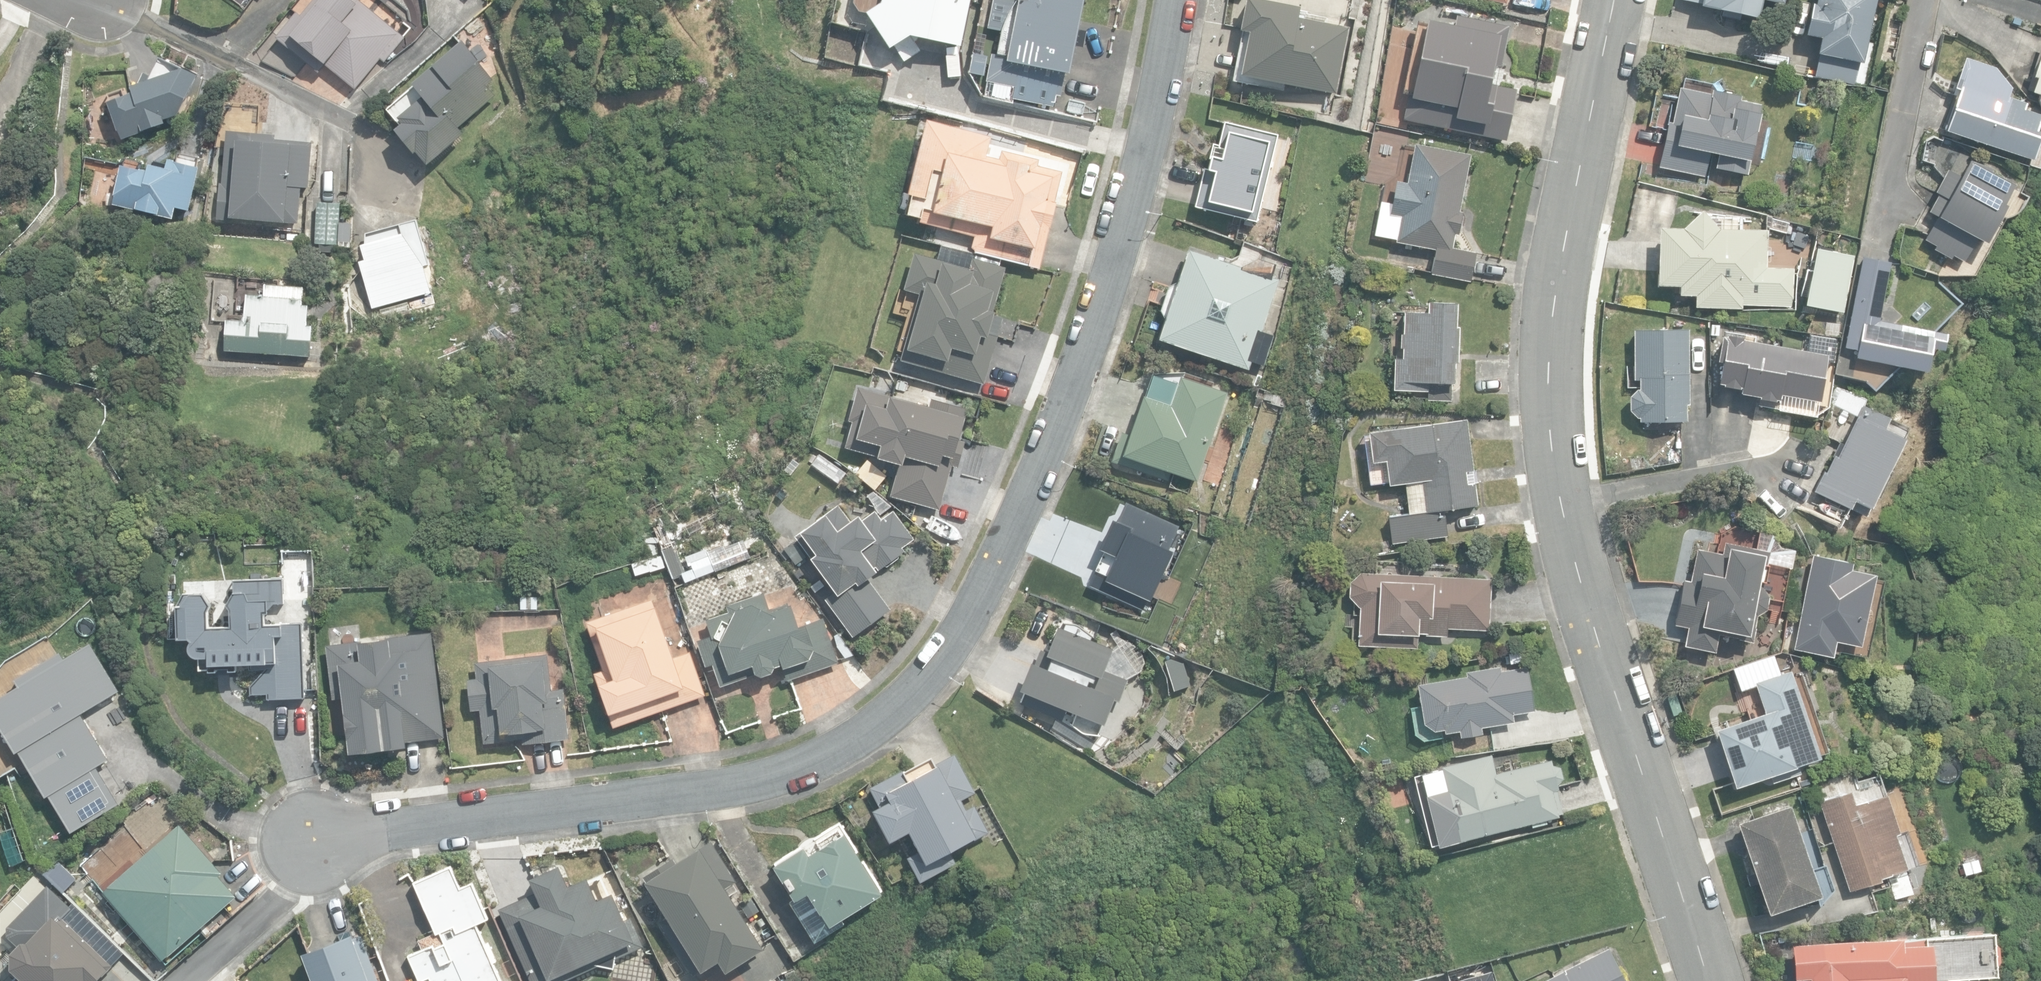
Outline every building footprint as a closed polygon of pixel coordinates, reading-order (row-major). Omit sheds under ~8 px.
[(356,89),(402,34),(362,0),(312,0),(300,15),(296,11),(274,37),(319,74),(327,65),(356,89)] [(881,2),(866,12),(889,48),(909,36),(961,46),(970,0),(881,0),(881,2)] [(1016,6),(1005,4),(996,53),(985,51),(979,81),(1056,95),(1061,70),(1071,71),(1075,49),(1080,50),(1083,32),(1076,30),(1082,0),(1017,0),(1016,6)] [(1336,95),(1351,27),(1300,15),(1302,7),(1269,0),(1243,0),(1236,32),(1241,33),(1231,80),(1278,91),(1280,83),(1336,95)] [(1761,16),(1763,0),(1687,0),(1761,16)] [(1855,83),(1871,0),(1817,0),(1816,7),(1813,6),(1808,32),(1823,35),(1816,76),(1855,83)] [(1409,117),(1492,134),(1499,103),(1482,100),(1495,39),(1428,25),(1414,96),(1409,98),(1407,107),(1410,112),(1409,117)] [(417,148),(429,163),(464,133),(459,127),(497,95),(487,87),(497,79),(464,40),(412,83),(423,95),(397,116),(403,123),(396,128),(414,150),(417,148)] [(109,101),(122,140),(145,132),(145,130),(167,122),(166,119),(179,115),(189,98),(198,75),(159,58),(150,75),(143,72),(132,86),(133,91),(109,101)] [(2031,92),(2040,95),(2040,61),(2031,92)] [(2033,160),(2040,135),(2040,133),(2036,131),(2040,116),(2023,110),(2025,103),(2006,97),(2009,89),(1959,73),(1954,89),(1958,90),(1945,131),(2033,160)] [(1658,167),(1705,177),(1711,151),(1719,153),(1715,168),(1747,175),(1750,159),(1748,158),(1760,105),(1740,101),(1741,97),(1712,90),(1711,95),(1679,88),(1671,123),(1668,122),(1658,167)] [(971,249),(1040,266),(1063,170),(1037,164),(1038,159),(1001,150),(999,156),(987,153),(991,135),(927,119),(908,194),(913,194),(909,213),(921,216),(919,223),(974,237),(971,249)] [(1194,207),(1255,222),(1277,133),(1224,120),(1218,145),(1213,144),(1209,158),(1212,159),(1210,168),(1204,167),(1194,207)] [(275,133),(228,127),(219,214),(300,223),(303,189),(312,190),(317,144),(274,139),(275,133)] [(1459,211),(1471,155),(1415,143),(1407,184),(1397,182),(1393,203),(1381,200),(1374,236),(1397,239),(1396,242),(1435,250),(1431,273),(1470,281),(1475,252),(1452,248),(1455,234),(1457,235),(1462,212),(1459,211)] [(157,214),(174,219),(177,206),(190,210),(200,168),(169,160),(167,167),(151,163),(149,170),(123,164),(113,203),(139,210),(139,208),(157,212),(157,214)] [(1952,254),(1963,261),(1978,237),(1985,243),(2007,204),(2001,201),(2012,184),(1970,160),(1961,175),(1948,168),(1934,191),(1939,193),(1928,212),(1936,217),(1923,237),(1936,245),(1934,249),(1949,259),(1952,254)] [(316,243),(338,244),(339,202),(318,202),(316,243)] [(1694,308),(1742,309),(1745,305),(1791,306),(1794,267),(1764,266),(1767,230),(1720,229),(1701,209),(1682,228),(1659,227),(1657,286),(1678,286),(1678,296),(1694,296),(1694,308)] [(361,260),(375,308),(432,293),(411,218),(362,232),(366,244),(360,245),(364,259),(361,260)] [(1841,311),(1852,254),(1813,247),(1803,305),(1841,311)] [(1165,316),(1158,340),(1246,369),(1248,362),(1262,366),(1273,335),(1263,332),(1281,278),(1272,275),(1277,262),(1238,250),(1233,264),(1189,249),(1178,284),(1169,281),(1158,313),(1165,316)] [(970,266),(915,252),(903,289),(919,293),(899,358),(983,383),(1004,317),(993,314),(1006,265),(972,256),(970,266)] [(1841,355),(1924,372),(1929,346),(1940,348),(1943,331),(1878,318),(1890,260),(1861,255),(1841,355)] [(224,350),(312,356),(314,321),(307,321),(309,301),(304,301),(305,286),(264,283),(264,295),(247,294),(245,314),(227,313),(224,350)] [(1427,399),(1450,400),(1452,362),(1456,362),(1458,328),(1453,328),(1454,304),(1428,303),(1427,313),(1405,313),(1404,334),(1401,334),(1400,348),(1404,348),(1403,359),(1395,358),(1394,389),(1427,390),(1427,399)] [(1641,418),(1641,422),(1686,421),(1686,403),(1688,403),(1687,330),(1633,331),(1634,380),(1640,380),(1640,390),(1637,390),(1630,397),(1630,410),(1638,418),(1641,418)] [(1778,406),(1815,412),(1827,352),(1722,333),(1718,357),(1722,357),(1718,378),(1724,379),(1723,381),(1738,384),(1738,382),(1742,382),(1741,388),(1780,395),(1778,406)] [(408,368),(425,365),(423,352),(406,354),(408,368)] [(1110,464),(1181,487),(1184,478),(1196,482),(1228,391),(1210,385),(1212,381),(1185,372),(1152,371),(1132,434),(1121,430),(1110,464)] [(890,493),(938,505),(965,406),(930,397),(928,404),(857,385),(845,431),(880,440),(877,453),(899,459),(890,493)] [(1858,401),(1815,488),(1848,504),(1851,498),(1864,504),(1899,433),(1886,427),(1891,418),(1858,401)] [(1387,516),(1391,543),(1448,536),(1444,511),(1477,506),(1474,483),(1466,484),(1465,471),(1473,471),(1466,419),(1368,430),(1372,462),(1385,462),(1388,485),(1404,482),(1409,513),(1387,516)] [(1123,498),(1088,574),(1146,600),(1181,524),(1123,498)] [(822,596),(852,637),(891,609),(868,578),(905,551),(901,546),(915,537),(894,508),(881,517),(874,508),(853,523),(838,503),(793,536),(832,589),(822,596)] [(1686,645),(1714,652),(1718,634),(1751,641),(1757,615),(1766,610),(1768,596),(1762,587),(1769,551),(1725,542),(1722,553),(1697,548),(1690,581),(1683,580),(1675,623),(1689,627),(1686,645)] [(636,576),(666,567),(663,555),(632,564),(636,576)] [(686,582),(715,571),(709,555),(690,563),(692,568),(682,572),(686,582)] [(1795,649),(1830,655),(1833,639),(1857,643),(1870,574),(1848,570),(1849,562),(1812,555),(1795,649)] [(1359,644),(1416,647),(1417,634),(1446,635),(1449,628),(1488,630),(1490,579),(1361,573),(1350,583),(1349,596),(1360,607),(1359,644)] [(270,693),(270,699),(306,697),(302,622),(267,624),(265,604),(285,602),(283,576),(233,580),(237,626),(209,627),(208,611),(213,604),(204,591),(192,592),(185,594),(177,603),(179,637),(187,637),(188,655),(200,654),(201,670),(250,667),(252,694),(270,693)] [(713,663),(720,686),(782,665),(787,680),(840,662),(822,617),(802,624),(793,600),(769,608),(763,590),(726,603),(728,609),(704,617),(710,635),(695,640),(704,666),(713,663)] [(520,609),(537,609),(537,596),(520,596),(520,609)] [(595,673),(614,727),(707,694),(691,650),(673,656),(652,598),(587,621),(604,670),(595,673)] [(1016,707),(1098,737),(1105,719),(1111,722),(1127,678),(1105,670),(1114,646),(1059,626),(1050,652),(1038,647),(1016,707)] [(345,696),(352,749),(446,737),(432,632),(326,644),(334,698),(345,696)] [(91,643),(64,659),(60,652),(15,679),(19,684),(0,696),(0,726),(16,752),(19,750),(46,796),(49,794),(71,831),(118,802),(96,765),(108,758),(81,712),(119,690),(91,643)] [(1522,649),(1509,652),(1511,663),(1524,660),(1522,649)] [(519,739),(519,743),(570,737),(564,686),(549,688),(545,653),(475,661),(477,677),(465,678),(469,710),(481,709),(485,743),(519,739)] [(1191,685),(1183,659),(1165,664),(1173,691),(1191,685)] [(1460,731),(1460,737),(1482,734),(1482,727),(1514,723),(1514,714),(1534,711),(1527,668),(1501,670),(1501,667),(1466,672),(1466,676),(1417,684),(1424,723),(1434,730),(1444,730),(1444,733),(1460,731)] [(1715,729),(1734,787),(1770,775),(1773,783),(1801,773),(1798,764),(1819,757),(1790,670),(1755,682),(1765,712),(1715,729)] [(1685,712),(1679,692),(1667,696),(1674,716),(1685,712)] [(1194,756),(1182,744),(1166,759),(1178,771),(1194,756)] [(975,789),(954,751),(935,761),(931,754),(870,787),(881,808),(876,811),(893,842),(910,832),(921,852),(908,859),(919,881),(959,859),(954,851),(990,831),(974,800),(965,804),(961,797),(975,789)] [(1496,773),(1491,755),(1441,766),(1451,814),(1448,815),(1449,819),(1444,825),(1446,836),(1454,838),(1455,841),(1562,815),(1557,784),(1563,778),(1560,767),(1552,764),(1551,761),(1496,773)] [(1820,801),(1849,891),(1880,881),(1879,877),(1904,869),(1892,834),(1898,832),(1885,794),(1854,804),(1850,791),(1820,801)] [(1757,882),(1768,912),(1818,894),(1788,806),(1737,824),(1754,873),(1748,875),(1751,884),(1757,882)] [(104,889),(163,959),(237,895),(219,873),(223,870),(182,822),(104,889)] [(814,941),(844,922),(841,918),(882,893),(840,823),(772,864),(794,899),(790,902),(814,941)] [(660,921),(695,975),(719,959),(727,970),(764,946),(726,887),(736,881),(710,840),(677,861),(673,854),(643,874),(669,915),(660,921)] [(532,980),(562,980),(644,945),(632,917),(626,919),(613,891),(597,898),(587,875),(569,883),(559,863),(529,877),(535,891),(498,908),(532,980)] [(476,923),(489,918),(473,882),(461,887),(451,864),(414,881),(436,932),(418,940),(421,949),(409,954),(420,979),(415,980),(501,980),(476,923)] [(1886,876),(1894,899),(1912,894),(1904,870),(1886,876)] [(85,897),(73,885),(66,891),(77,904),(85,897)] [(1862,913),(1876,909),(1871,896),(1858,900),(1862,913)] [(55,913),(29,941),(21,942),(11,955),(10,968),(20,978),(17,980),(96,980),(111,965),(55,913)] [(1943,975),(1991,972),(1988,929),(1791,943),(1794,979),(1809,977),(1809,980),(1944,980),(1943,975)] [(354,933),(303,951),(314,980),(379,980),(361,934),(355,936),(354,933)] [(1609,948),(1544,980),(1625,980),(1609,948)] [(1434,980),(1492,980),(1488,966),(1434,980)] [(797,978),(793,968),(784,971),(787,980),(789,980),(797,978)]
